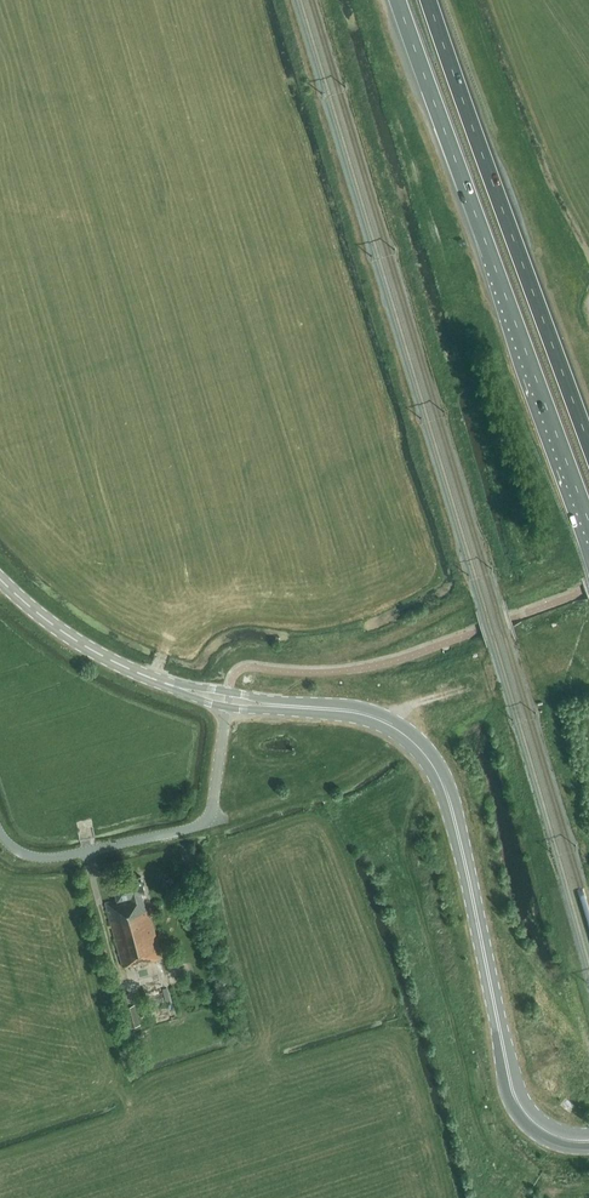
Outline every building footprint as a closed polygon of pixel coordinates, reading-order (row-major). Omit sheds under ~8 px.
[(135,965),(161,958),(149,908),(146,909),(142,893),(145,892),(141,876),(113,884),(118,899),(106,903),(123,966),(134,963),(135,965)] [(122,995),(125,1007),(129,1021),(139,1018),(135,1003),(132,1003),(129,993),(122,995)] [(153,1002),(161,1021),(172,1017),(163,997),(153,1002)]
